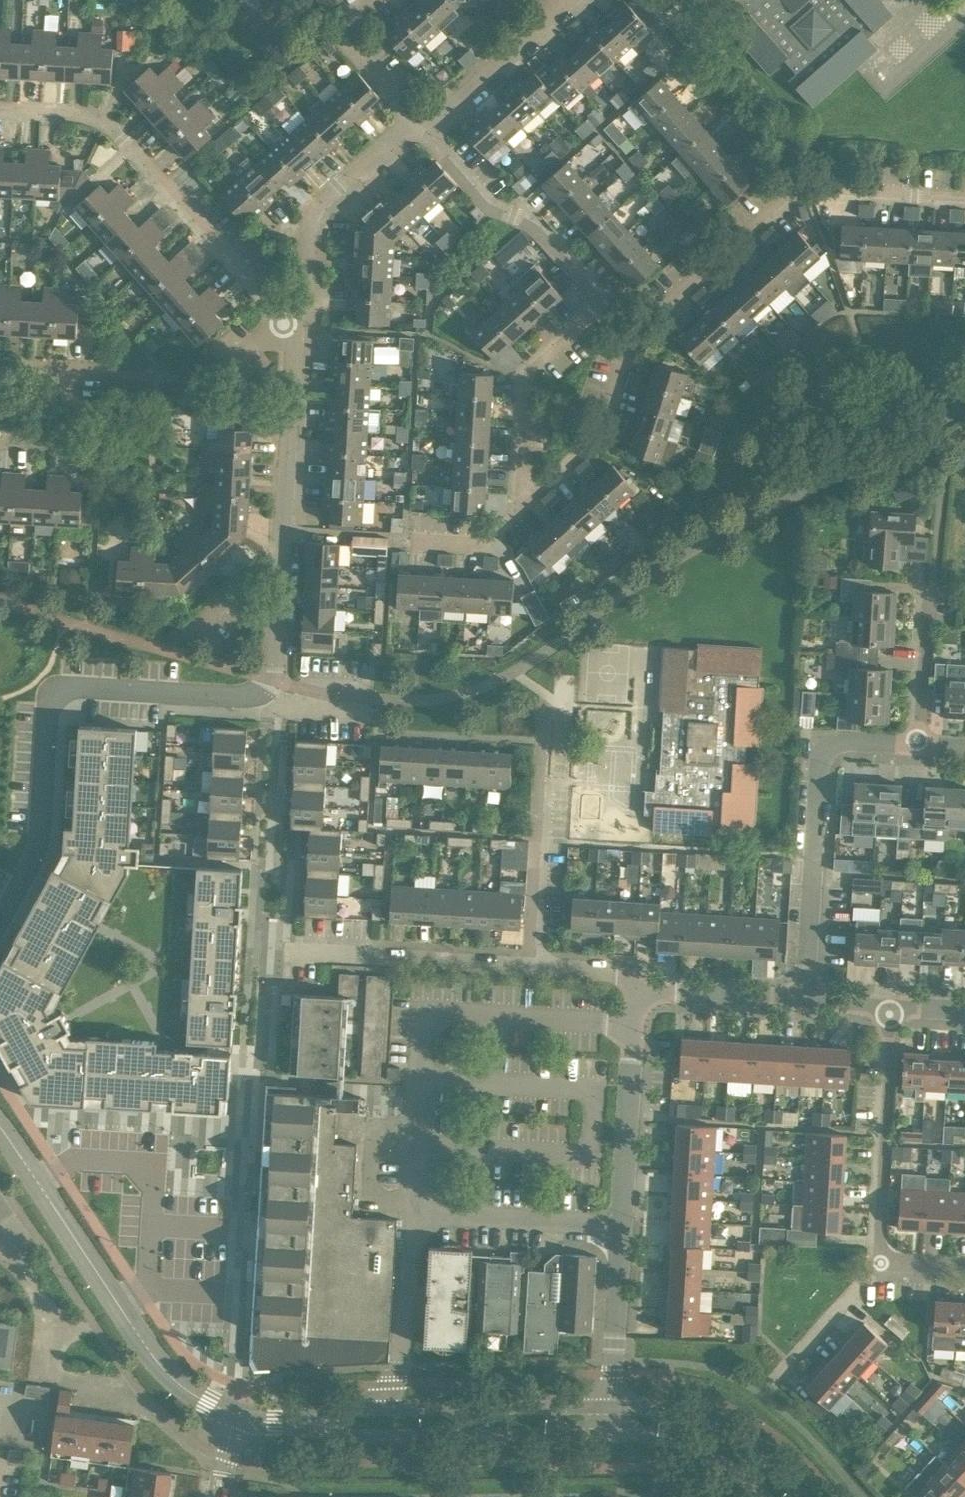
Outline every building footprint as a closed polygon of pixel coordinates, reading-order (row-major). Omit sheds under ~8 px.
[(322,14),(338,0),(310,0),(322,14)] [(416,0),(406,9),(398,16),(424,45),(441,29),(421,5),(420,5),(416,0)] [(416,0),(420,5),(421,5),(441,29),(459,14),(454,9),(458,5),(448,0),(416,0)] [(720,25),(720,26),(721,27),(729,20),(734,26),(730,30),(731,30),(769,72),(768,73),(769,74),(784,60),(796,74),(790,80),(789,79),(788,80),(812,107),(813,106),(813,105),(857,67),(877,49),(866,37),(892,14),(880,0),(698,0),(720,25)] [(611,21),(633,45),(650,30),(624,1),(616,8),(607,16),(611,21)] [(497,4),(496,23),(508,28),(509,5),(497,4)] [(256,8),(243,21),(268,44),(280,32),(256,8)] [(424,45),(398,16),(391,22),(396,27),(386,36),(407,60),(424,45)] [(607,16),(590,31),(616,60),(633,45),(611,21),(607,16)] [(19,78),(21,44),(10,43),(11,29),(0,28),(0,76),(19,78)] [(32,44),(21,44),(19,78),(42,79),(45,31),(33,30),(32,44)] [(42,79),(65,80),(67,47),(56,46),(57,32),(45,31),(42,79)] [(599,75),(616,60),(590,31),(583,38),(587,43),(577,51),(599,75)] [(65,80),(88,81),(90,34),(79,33),(78,47),(67,47),(65,80)] [(102,34),(90,34),(88,81),(111,83),(113,49),(101,48),(102,34)] [(327,39),(320,45),(328,54),(334,48),(327,39)] [(463,54),(471,63),(477,58),(470,49),(463,54)] [(582,91),(582,90),(591,100),(599,93),(590,83),(599,75),(577,51),(567,60),(563,55),(556,62),(582,91)] [(471,63),(463,54),(458,59),(465,68),(471,63)] [(545,64),(535,72),(535,73),(556,97),(555,97),(564,107),(565,106),(581,124),(585,119),(569,102),(582,91),(556,62),(549,68),(545,64)] [(658,72),(649,64),(643,69),(650,78),(658,72)] [(124,89),(140,107),(176,75),(168,66),(157,75),(149,67),(124,89)] [(294,71),(302,80),(308,75),(300,66),(294,71)] [(302,80),(294,71),(288,77),(296,86),(302,80)] [(340,89),(366,118),(374,111),(370,106),(380,97),(358,73),(340,89)] [(520,77),(513,83),(539,112),(555,97),(556,97),(535,73),(525,82),(520,77)] [(140,107),(155,124),(180,101),(173,93),(184,84),(176,75),(140,107)] [(432,76),(426,81),(433,90),(439,85),(432,76)] [(644,124),(651,118),(676,96),(662,81),(662,80),(661,78),(635,101),(629,107),(644,124)] [(510,95),(501,103),(522,127),(539,112),(513,83),(506,90),(510,95)] [(340,89),(323,104),(345,128),(354,119),(359,124),(366,118),(340,89)] [(615,94),(623,103),(629,98),(621,89),(615,94)] [(623,103),(615,94),(609,100),(617,108),(623,103)] [(261,101),(269,110),(274,105),(266,96),(261,101)] [(691,113),(676,96),(651,118),(666,135),(691,113)] [(155,124),(170,141),(206,109),(198,100),(188,109),(180,101),(155,124)] [(269,110),(261,101),(254,107),(262,116),(269,110)] [(486,107),(479,113),(505,142),(522,127),(501,103),(491,112),(486,107)] [(323,104),(306,119),(332,149),(340,141),(335,136),(345,128),(323,104)] [(206,109),(170,141),(186,158),(211,136),(203,127),(214,117),(206,109)] [(505,142),(479,113),(472,120),(476,125),(466,134),(487,158),(505,142)] [(706,130),(691,113),(666,135),(681,152),(706,130)] [(325,155),(332,149),(306,119),(289,134),(310,159),(311,158),(320,150),(325,155)] [(581,125),(589,133),(594,128),(587,119),(581,125)] [(604,128),(619,146),(628,138),(613,120),(604,128)] [(589,133),(581,125),(575,130),(583,139),(589,133)] [(226,132),(234,141),(240,136),(232,127),(226,132)] [(721,147),(706,130),(681,152),(697,169),(721,147)] [(234,141),(226,132),(220,137),(228,146),(234,141)] [(595,147),(604,139),(599,133),(590,141),(595,147)] [(298,179),(305,172),(315,163),(311,158),(310,159),(289,134),(272,149),(298,179)] [(553,149),(546,155),(554,164),(572,148),(560,135),(549,144),(553,149)] [(697,169),(712,186),(736,164),(721,147),(697,169)] [(13,196),(14,163),(4,162),(4,148),(0,148),(0,195),(13,196)] [(13,196),(35,197),(38,150),(26,149),(26,163),(14,163),(13,196)] [(272,149),(255,165),(276,189),(286,180),(291,185),(298,179),(272,149)] [(35,197),(51,198),(50,206),(57,211),(63,211),(68,199),(82,171),(61,170),(61,165),(49,165),(50,150),(38,150),(35,197)] [(634,164),(643,156),(638,150),(629,158),(634,164)] [(554,164),(546,155),(540,160),(548,169),(554,164)] [(643,156),(634,164),(639,169),(648,162),(643,156)] [(198,157),(191,163),(199,171),(205,166),(198,157)] [(414,172),(440,200),(457,185),(436,161),(426,170),(422,165),(414,172)] [(558,201),(582,179),(568,164),(569,163),(567,161),(542,184),(544,186),(544,185),(558,201)] [(621,176),(630,168),(624,162),(615,170),(621,176)] [(750,180),(736,164),(712,186),(726,202),(725,202),(727,204),(752,182),(750,180)] [(255,165),(238,180),(264,209),(271,202),(267,197),(276,189),(255,165)] [(630,168),(621,176),(626,181),(635,174),(630,168)] [(68,199),(91,224),(126,193),(118,184),(108,193),(100,184),(96,188),(82,171),(68,199)] [(422,215),(440,200),(414,172),(407,178),(411,183),(401,192),(422,215)] [(558,201),(573,218),(598,196),(582,179),(558,201)] [(256,216),(264,209),(238,180),(220,196),(242,219),(252,210),(256,216)] [(520,195),(522,193),(526,189),(518,180),(512,186),(520,195)] [(665,197),(673,190),(668,184),(660,192),(665,197)] [(673,190),(665,197),(670,204),(679,196),(673,190)] [(405,230),(422,215),(401,192),(392,200),(387,195),(380,202),(405,230)] [(91,224),(106,241),(131,219),(123,211),(134,201),(126,193),(91,224)] [(573,218),(588,235),(613,214),(598,196),(573,218)] [(651,210),(660,202),(655,196),(646,204),(651,210)] [(394,240),(405,230),(380,202),(362,217),(367,222),(363,225),(394,240)] [(660,202),(651,210),(656,216),(665,208),(660,202)] [(866,217),(867,204),(859,204),(858,216),(866,217)] [(867,204),(866,217),(874,217),(875,205),(867,204)] [(470,211),(477,220),(484,215),(476,206),(470,211)] [(912,219),(913,207),(904,207),(904,219),(912,219)] [(913,207),(912,219),(920,220),(920,207),(913,207)] [(957,222),(958,210),(950,209),(949,221),(957,222)] [(588,235),(604,252),(628,231),(613,214),(588,235)] [(106,241),(121,258),(157,227),(149,218),(138,227),(131,219),(106,241)] [(690,226),(696,232),(704,224),(699,219),(690,226)] [(843,258),(864,259),(866,226),(845,225),(845,224),(842,224),(840,258),(843,258)] [(356,230),(355,253),(393,255),(394,240),(363,225),(363,231),(356,230)] [(796,234),(789,240),(781,233),(779,235),(772,226),(766,231),(774,240),(775,239),(781,247),(780,248),(802,272),(818,258),(818,259),(820,257),(798,231),(796,233),(796,234)] [(888,227),(866,226),(864,259),(887,260),(888,227)] [(121,258),(136,275),(161,253),(154,245),(164,235),(157,227),(121,258)] [(887,260),(909,262),(911,229),(888,227),(887,260)] [(909,262),(911,262),(910,275),(932,276),(933,263),(932,263),(934,230),(911,229),(909,262)] [(691,236),(685,230),(676,239),(682,245),(691,236)] [(932,263),(933,263),(955,264),(957,231),(934,230),(932,263)] [(441,237),(449,245),(455,240),(448,231),(441,237)] [(604,252),(619,269),(643,248),(628,231),(604,252)] [(774,240),(766,231),(760,236),(767,245),(774,240)] [(964,265),(964,232),(957,231),(955,264),(964,265)] [(449,245),(441,237),(435,242),(443,251),(449,245)] [(494,254),(502,263),(511,255),(503,246),(494,254)] [(657,263),(643,248),(619,269),(633,285),(632,285),(634,287),(659,264),(657,262),(657,263)] [(785,287),(802,272),(780,248),(764,263),(785,287)] [(136,275),(151,292),(187,261),(179,252),(169,262),(161,253),(136,275)] [(361,264),(360,276),(392,278),(393,255),(355,253),(354,263),(361,264)] [(732,261),(740,270),(746,265),(738,256),(732,261)] [(151,292),(167,309),(192,287),(184,279),(195,269),(187,261),(151,292)] [(740,270),(732,261),(726,266),(734,275),(740,270)] [(768,302),(785,287),(764,263),(747,278),(768,302)] [(484,278),(490,272),(483,264),(477,269),(484,278)] [(534,265),(518,280),(524,287),(545,311),(560,298),(561,298),(563,297),(534,265)] [(477,269),(471,274),(478,283),(484,278),(477,269)] [(353,289),(352,298),(391,300),(392,278),(360,276),(359,290),(353,289)] [(751,318),(768,302),(747,278),(730,293),(751,318)] [(428,280),(416,279),(416,288),(428,289),(428,280)] [(7,334),(10,286),(0,285),(0,333),(7,334)] [(167,309),(182,326),(218,294),(210,285),(199,295),(192,287),(167,309)] [(7,334),(30,335),(32,301),(21,301),(22,286),(10,286),(7,334)] [(698,292),(706,300),(712,295),(704,286),(698,292)] [(545,311),(524,287),(506,303),(507,303),(528,327),(545,311)] [(30,335),(53,336),(55,288),(44,288),(43,302),(32,301),(30,335)] [(67,289),(55,288),(53,336),(76,337),(78,304),(67,303),(67,289)] [(706,300),(698,292),(692,297),(700,306),(706,300)] [(730,293),(713,308),(734,332),(751,318),(730,293)] [(226,303),(218,294),(182,326),(198,344),(223,322),(215,313),(226,303)] [(448,295),(442,300),(450,309),(456,303),(448,295)] [(389,325),(391,300),(352,298),(352,309),(358,309),(357,323),(389,325)] [(507,303),(489,318),(511,342),(528,327),(507,303)] [(713,308),(696,323),(717,347),(734,332),(713,308)] [(670,317),(664,323),(671,331),(677,326),(670,317)] [(425,327),(426,319),(414,318),(414,326),(425,327)] [(473,331),(471,333),(494,358),(496,356),(495,356),(511,342),(489,318),(474,332),(473,331)] [(717,347),(696,323),(680,337),(678,339),(700,364),(702,362),(708,368),(723,354),(717,347)] [(400,348),(414,349),(415,337),(401,336),(400,348)] [(333,351),(333,360),(372,363),(373,340),(341,338),(340,352),(333,351)] [(370,385),(372,363),(333,360),(332,371),(339,371),(339,384),(370,385)] [(656,365),(650,385),(681,395),(687,375),(688,375),(689,373),(657,362),(656,365)] [(419,366),(419,377),(430,378),(431,366),(419,366)] [(629,379),(640,382),(642,375),(631,371),(629,379)] [(460,374),(459,395),(492,397),(493,376),(494,376),(494,374),(460,372),(459,374),(460,374)] [(400,387),(411,388),(412,380),(400,379),(400,387)] [(640,382),(629,379),(626,386),(638,390),(640,382)] [(331,397),(330,406),(369,408),(370,385),(339,384),(338,397),(331,397)] [(650,385),(643,407),(674,417),(681,395),(650,385)] [(411,388),(400,387),(399,396),(411,396),(411,388)] [(459,395),(458,418),(490,420),(492,397),(459,395)] [(368,431),(369,408),(330,406),(330,416),(337,416),(336,430),(368,431)] [(643,407),(636,429),(667,439),(674,417),(643,407)] [(416,415),(428,416),(428,408),(417,408),(416,415)] [(615,422),(626,425),(629,418),(617,414),(615,422)] [(428,416),(416,415),(416,423),(427,424),(428,416)] [(103,418),(102,430),(115,431),(115,418),(103,418)] [(489,443),(490,420),(458,418),(456,441),(489,443)] [(626,425),(615,422),(612,429),(624,433),(626,425)] [(397,433),(408,434),(409,426),(397,425),(397,433)] [(205,438),(204,450),(252,453),(253,429),(219,427),(219,439),(205,438)] [(678,442),(636,429),(629,449),(629,448),(628,451),(656,460),(654,466),(669,471),(678,442)] [(366,454),(368,431),(336,430),(335,443),(328,442),(328,452),(366,454)] [(408,434),(397,433),(396,441),(408,442),(408,434)] [(487,465),(489,443),(456,441),(455,464),(487,465)] [(250,475),(252,453),(204,450),(203,461),(218,462),(217,473),(250,475)] [(365,477),(366,454),(328,452),(327,462),(334,462),(333,475),(365,477)] [(414,461),(426,462),(426,453),(414,453),(414,461)] [(581,464),(589,473),(595,467),(587,458),(581,464)] [(426,462),(414,461),(413,469),(425,469),(426,462)] [(486,488),(487,465),(455,464),(453,486),(486,488)] [(589,473),(581,464),(575,469),(583,478),(589,473)] [(612,467),(596,481),(617,505),(633,491),(634,492),(635,490),(613,465),(611,466),(612,467)] [(394,478),(406,479),(406,471),(395,470),(394,478)] [(11,521),(14,473),(3,472),(2,486),(0,486),(0,520),(11,521)] [(11,521),(34,522),(36,489),(25,488),(26,474),(14,473),(11,521)] [(249,498),(250,475),(217,473),(216,484),(202,483),(201,495),(249,498)] [(34,522),(57,523),(59,475),(48,475),(47,489),(36,489),(34,522)] [(91,525),(92,507),(82,506),(82,491),(70,491),(71,476),(59,475),(57,523),(91,525)] [(364,500),(365,477),(333,475),(333,488),(325,488),(325,497),(364,500)] [(406,479),(394,478),(394,487),(405,487),(406,479)] [(596,481),(579,496),(600,520),(617,505),(596,481)] [(485,509),(486,488),(453,486),(452,507),(451,507),(451,510),(485,512),(485,509)] [(547,494),(555,503),(561,498),(553,489),(547,494)] [(555,503),(547,494),(541,499),(549,508),(555,503)] [(248,522),(249,498),(201,495),(201,507),(215,508),(214,525),(242,538),(243,522),(248,522)] [(584,535),(600,520),(579,496),(562,511),(584,535)] [(363,524),(364,500),(325,497),(324,508),(331,508),(330,522),(363,524)] [(412,499),(411,507),(423,508),(423,500),(412,499)] [(567,550),(584,535),(562,511),(545,526),(567,550)] [(898,559),(904,560),(927,561),(929,537),(913,536),(915,514),(872,511),(870,542),(868,543),(866,545),(866,546),(865,548),(864,549),(864,551),(864,552),(864,553),(864,555),(865,556),(865,558),(867,559),(868,561),(869,562),(869,565),(897,567),(898,559)] [(403,526),(403,518),(392,517),(391,525),(403,526)] [(230,549),(242,538),(214,525),(201,536),(192,525),(183,533),(215,569),(233,553),(230,549)] [(550,565),(567,550),(545,526),(529,540),(529,539),(527,541),(549,567),(551,565),(550,565)] [(197,585),(215,569),(183,533),(174,541),(184,551),(171,562),(181,592),(194,581),(197,585)] [(308,541),(307,563),(339,565),(340,543),(308,541)] [(117,593),(140,594),(143,546),(132,546),(131,560),(119,559),(117,593)] [(165,591),(181,592),(171,562),(154,561),(155,547),(143,546),(140,594),(165,596),(165,591)] [(392,551),(391,563),(407,564),(408,552),(400,551),(392,551)] [(523,566),(529,561),(521,553),(515,558),(523,566)] [(446,566),(446,554),(438,554),(438,566),(446,566)] [(446,554),(446,566),(453,566),(454,554),(446,554)] [(377,568),(386,568),(387,555),(378,555),(377,568)] [(483,568),(491,569),(492,557),(484,556),(483,568)] [(499,557),(492,557),(491,569),(499,569),(499,557)] [(307,563),(306,585),(337,587),(339,565),(307,563)] [(386,568),(377,568),(376,580),(385,581),(386,568)] [(399,606),(420,607),(422,574),(401,573),(399,572),(397,607),(399,607),(399,606)] [(420,607),(443,609),(445,576),(422,574),(420,607)] [(468,577),(445,576),(443,609),(465,610),(468,577)] [(465,610),(489,611),(491,579),(468,577),(465,610)] [(854,617),(893,619),(895,593),(864,591),(865,578),(842,577),(840,600),(855,601),(854,616),(854,617)] [(511,580),(491,579),(489,611),(509,613),(512,613),(514,580),(511,579),(511,580)] [(306,585),(304,606),(336,608),(337,587),(306,585)] [(375,611),(384,611),(384,599),(375,598),(375,611)] [(304,606),(303,628),(335,630),(336,608),(304,606)] [(384,611),(375,611),(374,623),(383,624),(384,611)] [(836,640),(836,648),(829,648),(829,653),(829,654),(859,655),(860,643),(892,645),(893,619),(854,617),(854,616),(846,616),(845,630),(841,635),(840,641),(836,640)] [(333,652),(335,630),(303,628),(302,650),(333,652)] [(372,655),(381,655),(382,642),(373,642),(372,655)] [(698,649),(663,647),(660,710),(670,711),(669,724),(663,724),(661,772),(666,773),(665,792),(646,791),(644,815),(654,816),(653,831),(682,832),(712,834),(712,824),(720,825),(720,834),(754,836),(758,764),(745,763),(746,744),(759,745),(762,687),(760,687),(762,647),(699,643),(698,649)] [(850,677),(849,693),(889,696),(890,670),(859,668),(859,655),(829,654),(829,653),(827,653),(826,667),(840,668),(839,673),(843,677),(850,677)] [(964,717),(964,664),(935,662),(934,688),(946,688),(944,715),(964,717)] [(801,715),(814,716),(816,691),(803,690),(801,715)] [(889,696),(849,693),(848,709),(838,709),(837,729),(856,730),(857,720),(887,722),(889,696)] [(175,737),(176,724),(167,723),(166,736),(175,737)] [(137,730),(67,725),(60,841),(64,841),(64,842),(70,842),(70,851),(64,851),(60,851),(60,852),(45,879),(57,885),(48,902),(36,895),(0,960),(0,1046),(25,1090),(222,1102),(223,1096),(227,1097),(229,1078),(230,1078),(242,871),(135,865),(135,863),(133,863),(134,850),(135,850),(136,849),(123,848),(128,755),(136,756),(137,730)] [(215,726),(214,749),(246,751),(247,728),(215,726)] [(295,762),(326,764),(328,742),(296,740),(295,762)] [(362,757),(371,758),(372,745),(363,744),(362,757)] [(381,745),(379,780),(378,787),(387,787),(388,781),(401,781),(403,747),(381,745)] [(425,748),(403,747),(401,781),(423,783),(425,748)] [(446,749),(425,748),(423,783),(444,784),(446,749)] [(214,749),(213,770),(244,772),(246,751),(214,749)] [(468,750),(446,749),(444,784),(466,785),(468,750)] [(489,752),(468,750),(466,785),(487,786),(489,752)] [(512,753),(489,752),(487,786),(510,788),(512,753)] [(165,767),(174,768),(174,755),(165,754),(165,767)] [(325,786),(326,764),(295,762),(294,784),(325,786)] [(174,768),(165,767),(164,780),(173,780),(174,768)] [(243,794),(244,772),(213,770),(211,792),(243,794)] [(360,788),(369,788),(370,775),(361,775),(360,788)] [(874,836),(876,823),(878,784),(855,782),(853,809),(841,808),(840,834),(874,836)] [(324,807),(325,786),(294,784),(292,805),(324,807)] [(897,837),(910,838),(912,813),(900,812),(901,785),(878,784),(876,823),(898,825),(897,837)] [(910,838),(922,839),(946,840),(946,828),(947,828),(949,788),(925,786),(924,814),(912,813),(910,838)] [(369,788),(360,788),(360,800),(369,801),(369,788)] [(949,788),(947,828),(964,829),(964,789),(949,788)] [(242,815),(243,794),(211,792),(210,812),(210,813),(242,815)] [(162,810),(171,811),(172,798),(163,798),(162,810)] [(324,807),(292,805),(291,828),(310,829),(310,828),(323,829),(323,828),(324,807)] [(171,811),(162,810),(161,823),(170,823),(171,811)] [(210,813),(209,835),(240,837),(242,815),(210,813)] [(398,827),(399,818),(386,817),(386,826),(398,827)] [(358,831),(367,831),(368,819),(359,818),(358,831)] [(399,818),(398,827),(411,828),(412,819),(399,818)] [(442,829),(442,820),(429,820),(429,829),(442,829)] [(442,820),(442,829),(454,830),(455,821),(442,820)] [(485,832),(485,822),(473,822),(472,831),(485,832)] [(485,822),(485,832),(497,833),(498,823),(485,822)] [(309,850),(340,852),(342,829),(323,828),(323,829),(310,828),(310,829),(309,850)] [(386,833),(377,832),(376,845),(385,846),(386,833)] [(417,843),(417,834),(405,833),(404,842),(417,843)] [(417,834),(417,843),(429,844),(430,835),(417,834)] [(239,859),(240,837),(209,835),(207,857),(239,859)] [(460,846),(460,837),(448,836),(447,845),(460,846)] [(460,837),(460,846),(472,846),(473,837),(460,837)] [(503,848),(503,839),(491,839),(490,847),(503,848)] [(503,839),(503,848),(515,849),(516,840),(503,839)] [(169,842),(160,841),(159,854),(168,855),(169,842)] [(597,861),(598,848),(590,848),(589,861),(597,861)] [(598,848),(597,861),(606,862),(607,849),(598,848)] [(339,873),(340,852),(309,850),(307,871),(339,873)] [(641,864),(641,851),(633,850),(632,863),(641,864)] [(641,851),(641,864),(649,864),(650,851),(641,851)] [(686,866),(686,853),(678,853),(677,866),(686,866)] [(686,853),(686,866),(695,867),(695,854),(686,853)] [(735,856),(726,856),(725,869),(734,869),(735,856)] [(734,869),(736,869),(743,869),(743,857),(735,856),(734,869)] [(774,871),(783,872),(792,872),(793,860),(775,858),(774,871)] [(375,863),(374,875),(383,876),(384,864),(375,863)] [(338,895),(339,873),(307,871),(306,893),(338,895)] [(383,876),(374,875),(373,888),(382,889),(383,876)] [(853,877),(852,891),(882,893),(882,879),(853,877)] [(891,889),(903,890),(903,880),(891,880),(891,889)] [(903,880),(903,890),(915,891),(915,881),(903,880)] [(934,892),(946,892),(946,883),(934,882),(934,892)] [(946,883),(946,892),(958,893),(958,884),(946,883)] [(389,920),(412,922),(414,887),(391,885),(389,920)] [(412,922),(433,923),(435,888),(414,887),(412,922)] [(433,923),(455,924),(457,889),(435,888),(433,923)] [(455,924),(476,925),(479,891),(457,889),(455,924)] [(476,925),(498,927),(500,892),(479,891),(476,925)] [(522,893),(500,892),(498,927),(520,928),(522,893)] [(338,895),(306,893),(305,915),(336,917),(338,895)] [(582,935),(593,935),(595,899),(573,898),(571,929),(582,929),(582,935)] [(617,900),(595,899),(593,935),(603,936),(604,931),(615,931),(617,900)] [(638,902),(617,900),(615,931),(625,932),(625,937),(636,938),(638,902)] [(660,903),(638,902),(636,938),(647,939),(647,934),(657,934),(660,911),(660,903)] [(371,919),(373,919),(380,920),(381,907),(372,906),(371,919)] [(656,950),(680,952),(683,913),(660,911),(657,934),(656,950)] [(680,952),(704,954),(707,914),(683,913),(680,952)] [(704,954),(729,955),(731,916),(707,914),(704,954)] [(729,955),(753,957),(755,918),(731,916),(729,955)] [(922,926),(921,926),(921,918),(900,917),(899,930),(900,930),(898,960),(899,960),(920,962),(922,926)] [(779,919),(755,918),(753,957),(777,958),(779,919)] [(944,928),(922,926),(920,962),(942,963),(944,928)] [(854,962),(877,964),(879,929),(856,927),(854,962)] [(944,928),(942,963),(964,964),(964,942),(964,929),(944,928)] [(879,929),(877,964),(899,965),(899,960),(898,960),(900,930),(899,930),(879,929)] [(302,994),(301,1014),(297,1073),(339,1075),(343,997),(357,998),(359,974),(340,973),(338,996),(302,994)] [(367,974),(361,1073),(361,1077),(380,1078),(386,976),(367,974)] [(679,1077),(704,1079),(706,1040),(682,1038),(679,1077)] [(730,1041),(706,1040),(704,1079),(728,1080),(730,1041)] [(754,1043),(730,1041),(728,1080),(752,1082),(754,1043)] [(778,1044),(754,1043),(752,1082),(776,1083),(778,1044)] [(802,1046),(778,1044),(776,1083),(799,1085),(802,1046)] [(826,1047),(802,1046),(799,1085),(823,1086),(826,1047)] [(851,1049),(826,1047),(823,1086),(848,1088),(851,1049)] [(924,1089),(925,1089),(927,1053),(904,1052),(902,1087),(915,1088),(914,1100),(923,1100),(924,1089)] [(925,1089),(947,1090),(949,1055),(927,1053),(925,1089)] [(964,1091),(964,1056),(949,1055),(947,1090),(964,1091)] [(387,1079),(391,1079),(399,1080),(400,1067),(387,1066),(387,1079)] [(389,1361),(397,1219),(352,1216),(357,1144),(334,1143),(336,1108),(359,1110),(360,1097),(275,1091),(274,1111),(268,1214),(260,1236),(252,1355),(259,1367),(258,1367),(259,1369),(389,1361)] [(677,1116),(685,1117),(686,1104),(677,1103),(677,1116)] [(725,1119),(726,1106),(718,1106),(717,1119),(725,1119)] [(726,1106),(725,1119),(734,1120),(735,1107),(726,1106)] [(773,1122),(774,1109),(765,1109),(765,1122),(773,1122)] [(774,1109),(773,1122),(782,1123),(783,1110),(774,1109)] [(821,1125),(822,1112),(813,1112),(812,1125),(821,1125)] [(822,1112),(821,1125),(830,1126),(830,1113),(822,1112)] [(922,1132),(922,1142),(933,1142),(935,1120),(922,1120),(921,1132),(922,1132)] [(676,1148),(715,1150),(716,1127),(677,1124),(676,1148)] [(764,1154),(777,1155),(777,1147),(772,1146),(773,1130),(766,1130),(765,1146),(764,1154)] [(921,1132),(910,1131),(900,1131),(900,1140),(922,1142),(922,1132),(921,1132)] [(805,1157),(845,1159),(846,1135),(807,1132),(805,1157)] [(953,1134),(952,1143),(964,1144),(964,1135),(953,1134)] [(743,1153),(756,1154),(757,1145),(744,1144),(743,1153)] [(911,1160),(912,1147),(892,1146),(891,1159),(911,1160)] [(713,1173),(715,1150),(676,1148),(674,1171),(713,1173)] [(951,1162),(951,1149),(943,1149),(942,1162),(951,1162)] [(951,1149),(951,1162),(959,1163),(960,1150),(951,1149)] [(756,1154),(743,1153),(743,1161),(756,1162),(756,1154)] [(777,1155),(764,1154),(764,1163),(776,1164),(777,1155)] [(843,1183),(845,1159),(805,1157),(804,1181),(843,1183)] [(712,1196),(713,1173),(674,1171),(673,1194),(712,1196)] [(842,1207),(843,1183),(804,1181),(803,1204),(803,1205),(842,1207)] [(898,1228),(922,1229),(925,1190),(900,1189),(898,1228)] [(949,1192),(925,1190),(922,1229),(946,1231),(949,1192)] [(740,1201),(753,1202),(753,1193),(741,1192),(740,1201)] [(964,1232),(964,1192),(949,1192),(946,1231),(964,1232)] [(673,1194),(671,1216),(710,1219),(712,1196),(673,1194)] [(762,1194),(761,1202),(774,1203),(774,1195),(762,1194)] [(753,1202),(740,1201),(740,1209),(752,1210),(753,1202)] [(363,1215),(383,1215),(383,1202),(364,1202),(363,1215)] [(803,1205),(803,1204),(793,1204),(792,1229),(840,1232),(842,1207),(803,1205)] [(671,1216),(670,1239),(709,1242),(710,1219),(671,1216)] [(759,1243),(762,1243),(787,1245),(788,1228),(760,1226),(759,1243)] [(666,1255),(666,1262),(702,1264),(703,1247),(709,1248),(709,1242),(670,1239),(669,1245),(672,1245),(671,1256),(666,1255)] [(750,1250),(750,1241),(738,1240),(737,1249),(750,1250)] [(472,1253),(430,1251),(424,1341),(467,1343),(472,1253)] [(511,1251),(510,1256),(490,1255),(490,1261),(485,1261),(480,1266),(476,1324),(481,1330),(486,1330),(485,1348),(507,1349),(508,1332),(518,1332),(521,1272),(524,1272),(525,1252),(511,1251)] [(597,1255),(562,1253),(562,1258),(559,1258),(551,1265),(551,1271),(528,1270),(523,1351),(532,1352),(533,1348),(549,1349),(548,1353),(557,1353),(559,1329),(572,1330),(572,1326),(580,1327),(580,1330),(592,1331),(597,1255)] [(670,1277),(669,1285),(700,1287),(702,1264),(666,1262),(665,1277),(670,1277)] [(748,1271),(761,1272),(761,1264),(748,1263),(748,1271)] [(761,1272),(748,1271),(747,1280),(760,1281),(761,1272)] [(663,1298),(663,1308),(699,1310),(700,1287),(669,1285),(668,1299),(663,1298)] [(932,1347),(956,1349),(958,1302),(935,1300),(933,1335),(932,1347)] [(958,1302),(956,1349),(964,1349),(964,1302),(958,1302)] [(745,1314),(758,1315),(759,1307),(746,1306),(745,1314)] [(698,1334),(699,1310),(663,1308),(662,1320),(667,1320),(666,1332),(698,1334)] [(758,1315),(745,1314),(745,1323),(758,1324),(758,1315)] [(891,1315),(884,1323),(902,1338),(909,1331),(891,1315)] [(12,1368),(18,1325),(0,1322),(0,1367),(12,1368)] [(852,1327),(845,1335),(872,1359),(887,1343),(864,1322),(856,1331),(852,1327)] [(842,1347),(835,1355),(858,1376),(872,1359),(845,1335),(838,1343),(842,1347)] [(817,1367),(816,1368),(823,1375),(843,1392),(858,1376),(835,1355),(828,1363),(824,1359),(817,1367)] [(950,1379),(954,1370),(942,1366),(939,1375),(950,1379)] [(823,1375),(816,1368),(809,1375),(813,1379),(806,1387),(812,1393),(803,1402),(820,1418),(829,1409),(838,1417),(852,1401),(843,1392),(823,1375)] [(950,1379),(962,1383),(964,1374),(954,1370),(950,1379)] [(929,1390),(937,1398),(938,1397),(940,1400),(952,1387),(937,1381),(929,1390)] [(905,1388),(915,1397),(921,1391),(911,1382),(905,1388)] [(50,1387),(29,1384),(28,1395),(49,1397),(50,1387)] [(915,1397),(905,1388),(900,1395),(909,1403),(915,1397)] [(58,1408),(70,1410),(73,1391),(60,1390),(58,1408)] [(921,1413),(929,1404),(931,1405),(937,1398),(929,1390),(914,1407),(921,1413)] [(921,1413),(914,1407),(906,1416),(913,1422),(921,1413)] [(57,1413),(51,1456),(129,1467),(129,1466),(135,1424),(57,1413)] [(876,1422),(885,1430),(892,1423),(882,1414),(876,1422)] [(885,1430),(876,1422),(865,1435),(874,1443),(880,1436),(885,1430)] [(886,1439),(893,1445),(901,1436),(894,1430),(886,1439)] [(893,1445),(886,1439),(878,1448),(885,1454),(893,1445)] [(959,1447),(944,1463),(964,1483),(964,1453),(959,1447)] [(10,1449),(8,1461),(20,1462),(21,1451),(10,1449)] [(964,1492),(964,1483),(944,1463),(936,1454),(920,1471),(949,1496),(961,1496),(964,1492)] [(171,1472),(129,1466),(129,1467),(125,1496),(168,1496),(171,1472)] [(920,1471),(905,1488),(915,1496),(949,1496),(920,1471)] [(67,1484),(68,1474),(61,1473),(60,1483),(67,1484)] [(68,1474),(67,1484),(74,1485),(76,1475),(68,1474)] [(98,1489),(105,1490),(107,1480),(99,1478),(98,1489)]
